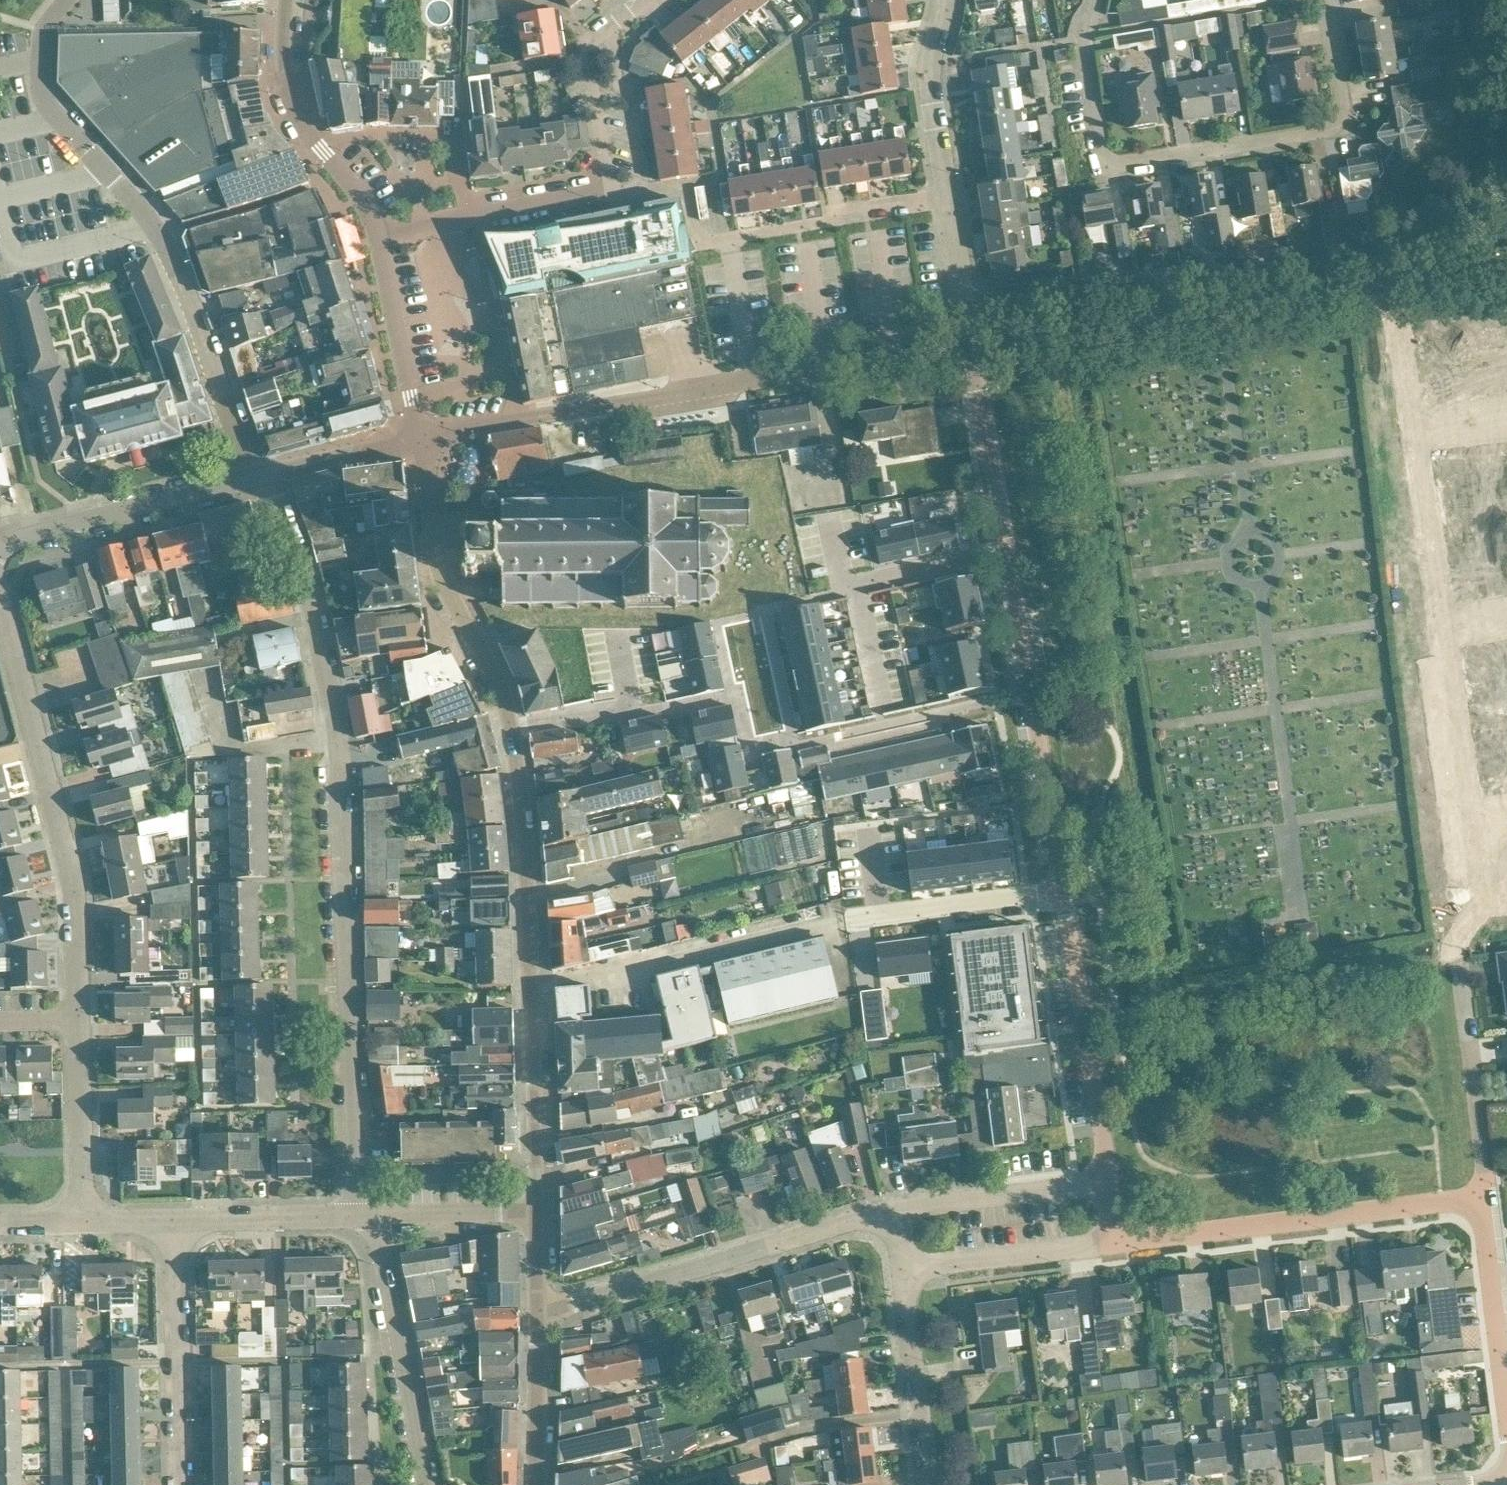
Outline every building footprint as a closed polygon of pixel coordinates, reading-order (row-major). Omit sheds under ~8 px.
[(141,21),(140,0),(121,0),(122,22),(141,21)] [(267,0),(188,0),(188,6),(194,11),(211,10),(211,8),(267,5),(267,0)] [(370,61),(368,61),(373,0),(334,0),(329,58),(329,63),(310,63),(323,118),(328,117),(331,132),(364,126),(359,96),(367,96),(372,96),(372,87),(370,61)] [(498,10),(496,0),(483,0),(469,3),(469,15),(498,10)] [(582,0),(563,0),(570,9),(582,0)] [(735,24),(715,0),(706,0),(693,10),(724,50),(734,42),(726,31),(735,24)] [(746,0),(715,0),(735,24),(744,17),(752,27),(758,22),(761,26),(764,23),(746,0)] [(775,0),(746,0),(764,23),(770,19),(762,10),(775,0)] [(904,2),(903,0),(861,0),(856,1),(857,10),(870,8),(904,2)] [(1010,1),(1010,0),(974,0),(976,10),(980,13),(996,10),(999,6),(998,3),(1010,1)] [(1143,10),(1142,0),(1137,0),(1127,1),(1129,13),(1119,15),(1121,27),(1145,23),(1143,10)] [(1216,11),(1215,0),(1203,0),(1192,2),(1194,15),(1216,11)] [(1242,6),(1241,0),(1215,0),(1216,11),(1242,6)] [(860,30),(907,22),(904,2),(870,8),(872,20),(858,22),(860,30)] [(1170,19),(1194,15),(1192,2),(1167,6),(1170,19)] [(1429,2),(1399,8),(1401,22),(1432,17),(1429,2)] [(1145,23),(1170,19),(1167,6),(1143,10),(1145,23)] [(498,10),(469,15),(468,25),(499,20),(498,10)] [(718,54),(724,50),(693,10),(674,25),(697,54),(710,44),(718,54)] [(522,40),(563,34),(560,17),(555,18),(554,11),(518,17),(522,40)] [(1240,50),(1234,16),(1220,18),(1227,52),(1240,50)] [(1362,54),(1408,45),(1405,31),(1391,34),(1389,21),(1375,24),(1374,22),(1370,22),(1370,25),(1357,27),(1362,54)] [(807,61),(856,53),(891,47),(887,26),(907,23),(907,22),(860,30),(853,31),(855,44),(817,50),(815,36),(803,38),(807,61)] [(1295,23),(1276,27),(1263,29),(1267,54),(1270,54),(1272,67),(1278,67),(1281,83),(1284,103),(1316,98),(1309,59),(1299,61),(1297,49),(1300,49),(1295,23)] [(1197,40),(1195,24),(1171,28),(1174,44),(1197,40)] [(691,59),(697,54),(674,25),(662,35),(655,27),(649,32),(672,62),(677,57),(691,74),(698,69),(691,59)] [(1171,27),(1158,29),(1164,65),(1177,62),(1171,27)] [(1139,52),(1160,48),(1157,29),(1113,37),(1116,51),(1138,47),(1139,52)] [(467,47),(477,47),(477,33),(468,32),(467,47)] [(668,65),(672,62),(649,32),(640,40),(645,46),(641,50),(639,53),(635,51),(630,64),(663,77),(668,65)] [(259,84),(258,80),(260,80),(260,33),(198,34),(120,35),(60,36),(58,84),(77,107),(155,194),(218,169),(198,94),(209,93),(208,91),(259,84)] [(563,34),(522,40),(525,61),(561,56),(560,49),(565,48),(563,34)] [(1408,45),(1362,54),(1366,80),(1379,78),(1380,80),(1384,79),(1384,77),(1398,75),(1396,62),(1410,59),(1408,45)] [(476,60),(477,47),(467,47),(467,59),(476,60)] [(860,74),(894,68),(891,47),(856,53),(858,65),(846,68),(847,76),(860,74)] [(1091,50),(1092,61),(1110,59),(1108,47),(1091,50)] [(1065,50),(1054,52),(1056,64),(1068,62),(1065,50)] [(973,96),(1009,89),(1006,70),(1015,68),(1013,55),(986,59),(988,69),(972,72),(974,88),(971,89),(973,96)] [(392,82),(392,61),(370,61),(372,87),(372,96),(367,96),(367,127),(391,127),(392,82)] [(392,82),(391,127),(438,127),(438,117),(454,117),(455,83),(437,82),(437,90),(420,90),(420,64),(392,63),(392,61),(392,82)] [(814,61),(806,62),(809,74),(817,73),(814,61)] [(1441,64),(1408,70),(1411,85),(1425,82),(1443,79),(1441,64)] [(492,66),(466,65),(466,79),(491,80),(492,66)] [(1206,82),(1211,117),(1238,112),(1231,67),(1218,69),(1220,80),(1206,82)] [(894,68),(860,74),(862,86),(848,89),(850,98),(898,90),(894,68)] [(564,79),(562,69),(549,71),(550,81),(564,79)] [(1033,85),(1043,84),(1041,71),(1031,72),(1033,85)] [(1211,117),(1206,82),(1191,85),(1189,72),(1177,74),(1185,121),(1211,117)] [(513,77),(514,86),(528,84),(526,75),(513,77)] [(1128,129),(1157,124),(1154,107),(1158,107),(1153,75),(1139,77),(1140,85),(1118,89),(1122,114),(1125,113),(1128,129)] [(501,88),(514,86),(513,77),(500,79),(501,88)] [(1348,168),(1339,170),(1342,189),(1345,204),(1368,201),(1372,192),(1370,180),(1380,179),(1383,175),(1390,173),(1388,163),(1394,154),(1404,160),(1409,159),(1416,150),(1414,143),(1419,142),(1425,134),(1425,128),(1415,122),(1409,122),(1408,117),(1405,115),(1411,107),(1424,105),(1450,101),(1446,78),(1443,79),(1425,82),(1411,85),(1391,88),(1395,111),(1388,120),(1389,125),(1384,126),(1377,136),(1378,141),(1380,142),(1377,146),(1375,145),(1361,147),(1358,152),(1360,160),(1348,162),(1348,161),(1347,161),(1348,168)] [(530,84),(532,95),(548,91),(545,80),(530,84)] [(481,122),(464,124),(471,180),(503,175),(504,174),(503,169),(498,133),(491,81),(477,83),(481,122)] [(817,82),(811,83),(814,103),(820,102),(817,82)] [(238,172),(295,152),(294,151),(290,146),(289,147),(280,137),(272,126),(266,114),(262,101),(259,88),(260,88),(260,84),(259,84),(208,91),(209,93),(221,138),(229,136),(238,172)] [(707,122),(690,124),(684,84),(646,90),(646,92),(651,91),(652,97),(647,98),(650,114),(654,114),(655,120),(651,121),(656,151),(660,151),(661,157),(657,158),(660,174),(664,174),(665,180),(661,181),(661,182),(698,176),(692,136),(709,134),(707,122)] [(707,101),(718,95),(712,84),(700,90),(707,101)] [(1043,84),(1033,85),(1035,99),(1045,98),(1043,84)] [(979,119),(1013,113),(1009,89),(973,96),(974,103),(977,102),(979,119)] [(877,99),(866,101),(867,110),(878,108),(877,99)] [(855,102),(840,105),(842,113),(857,111),(855,102)] [(980,141),(1016,135),(1015,124),(1023,123),(1022,112),(1013,113),(979,119),(982,133),(979,134),(980,141)] [(1041,131),(1050,129),(1048,115),(1038,117),(1041,131)] [(587,126),(586,116),(563,118),(564,125),(565,130),(587,126)] [(566,139),(565,130),(564,125),(541,127),(546,168),(547,168),(547,164),(569,161),(568,150),(566,139)] [(588,136),(587,126),(565,130),(566,139),(588,136)] [(525,171),(546,168),(541,127),(541,128),(542,132),(522,134),(521,130),(520,130),(525,171)] [(881,131),(889,179),(911,176),(903,128),(894,129),(896,143),(885,145),(883,131),(881,131)] [(1050,129),(1041,131),(1043,144),(1052,143),(1050,129)] [(524,171),(525,171),(520,130),(498,133),(503,169),(524,167),(524,171)] [(738,130),(725,132),(727,142),(740,140),(738,130)] [(868,183),(889,179),(881,131),(874,132),(876,146),(864,148),(861,134),(860,134),(868,183)] [(846,186),(868,183),(860,134),(852,136),(855,150),(842,152),(839,138),(846,186)] [(987,164),(1020,158),(1016,135),(980,141),(981,148),(984,147),(987,164)] [(568,150),(589,147),(588,136),(566,139),(568,150)] [(824,190),(846,186),(839,138),(831,139),(833,154),(819,156),(824,190)] [(789,142),(781,143),(784,157),(791,156),(789,142)] [(774,176),(774,175),(769,143),(759,145),(764,176),(751,179),(756,214),(779,210),(774,176)] [(286,194),(310,184),(295,152),(238,172),(219,180),(185,195),(164,203),(184,224),(286,194)] [(794,172),(800,207),(820,203),(813,156),(805,157),(807,170),(794,172)] [(1014,182),(1024,180),(1020,158),(987,164),(989,178),(986,179),(987,185),(978,187),(978,188),(1014,182)] [(774,176),(779,210),(800,207),(794,172),(792,159),(784,161),(786,173),(774,176)] [(1056,175),(1065,174),(1063,160),(1054,161),(1056,175)] [(756,214),(750,178),(748,165),(739,167),(742,180),(729,182),(734,215),(734,217),(756,214)] [(1288,171),(1291,191),(1296,219),(1312,216),(1310,205),(1322,203),(1315,167),(1288,171)] [(1065,174),(1056,175),(1058,189),(1068,187),(1065,174)] [(1235,180),(1238,200),(1241,220),(1271,215),(1275,238),(1286,236),(1280,203),(1269,205),(1264,175),(1235,180)] [(1185,197),(1189,217),(1189,219),(1203,217),(1208,249),(1235,245),(1229,208),(1228,208),(1229,217),(1217,219),(1213,190),(1214,190),(1211,176),(1184,181),(1186,197),(1185,197)] [(979,210),(1016,204),(1027,203),(1024,180),(1014,182),(978,188),(981,203),(978,203),(979,210)] [(734,215),(729,184),(720,185),(725,217),(734,215)] [(1131,190),(1134,210),(1137,228),(1156,225),(1160,249),(1181,245),(1175,209),(1163,211),(1158,185),(1131,190)] [(695,189),(700,221),(709,219),(704,187),(695,189)] [(314,191),(279,204),(290,233),(328,221),(314,191)] [(1109,192),(1082,196),(1084,208),(1082,209),(1083,212),(1084,212),(1087,227),(1089,227),(1090,239),(1094,242),(1103,241),(1105,253),(1118,250),(1119,258),(1131,256),(1130,245),(1126,226),(1115,227),(1109,192)] [(621,281),(668,271),(687,267),(694,266),(682,205),(681,204),(681,203),(680,202),(679,201),(677,200),(676,200),(675,200),(674,200),(644,206),(645,208),(631,212),(630,209),(556,224),(557,227),(543,230),(542,227),(506,234),(507,236),(498,238),(489,239),(495,256),(492,256),(496,274),(496,275),(496,277),(498,286),(499,285),(502,300),(501,301),(502,303),(503,303),(503,305),(621,281)] [(187,232),(183,239),(201,291),(209,295),(212,294),(212,295),(214,294),(233,289),(263,281),(287,275),(297,273),(342,262),(328,221),(290,233),(279,204),(190,230),(190,231),(187,232)] [(983,217),(986,232),(1039,223),(1042,223),(1040,212),(1018,216),(1016,204),(979,210),(980,217),(983,217)] [(1057,220),(1065,219),(1063,205),(1054,206),(1057,220)] [(1327,248),(1341,245),(1334,205),(1320,207),(1327,248)] [(1065,219),(1057,220),(1060,234),(1068,232),(1065,219)] [(986,255),(1023,250),(1033,248),(1030,225),(1039,224),(1039,223),(986,232),(988,248),(985,248),(986,255)] [(1406,234),(1394,236),(1395,249),(1408,247),(1406,234)] [(1023,250),(986,255),(987,263),(990,262),(993,278),(1027,273),(1024,253),(1023,250)] [(1071,251),(1070,251),(1062,252),(1064,267),(1074,266),(1071,251)] [(126,268),(127,270),(134,288),(137,293),(148,320),(150,325),(158,344),(155,345),(158,356),(168,386),(73,411),(67,388),(62,368),(59,369),(54,349),(53,345),(44,314),(43,310),(38,289),(12,295),(33,376),(30,377),(53,464),(85,455),(87,464),(184,439),(182,431),(214,423),(184,335),(183,336),(151,258),(126,268)] [(308,319),(355,303),(342,262),(297,273),(307,302),(303,303),(308,319)] [(569,372),(645,357),(639,330),(698,318),(687,267),(668,271),(621,281),(503,305),(518,380),(569,370),(569,372)] [(1033,284),(1059,280),(1057,268),(1031,272),(1033,284)] [(287,275),(263,281),(266,292),(290,286),(287,275)] [(219,297),(227,322),(250,315),(243,289),(238,291),(219,297)] [(310,367),(318,364),(370,351),(355,303),(308,319),(296,322),(295,323),(310,367)] [(270,313),(276,332),(295,323),(296,322),(292,308),(270,313)] [(234,349),(251,343),(273,333),(267,311),(250,315),(227,322),(234,349)] [(1505,321),(1493,322),(1494,330),(1506,329),(1505,321)] [(1480,324),(1469,326),(1470,334),(1482,332),(1480,324)] [(1469,326),(1457,327),(1458,335),(1470,334),(1469,326)] [(234,349),(230,350),(244,389),(265,382),(251,343),(234,349)] [(1472,348),(1447,352),(1454,397),(1479,393),(1472,348)] [(375,374),(376,373),(370,351),(318,364),(325,387),(343,382),(375,374)] [(283,363),(287,374),(307,368),(303,356),(283,363)] [(569,370),(518,380),(524,406),(650,380),(645,357),(569,372),(569,370)] [(314,407),(303,410),(307,423),(310,422),(316,420),(326,417),(330,416),(352,410),(383,401),(376,373),(343,382),(348,397),(314,407)] [(274,380),(244,389),(244,390),(252,416),(282,406),(280,400),(274,380)] [(342,413),(307,423),(300,399),(285,404),(285,406),(279,407),(282,415),(278,416),(278,418),(256,426),(268,459),(384,428),(388,421),(383,401),(342,413)] [(822,446),(815,399),(780,404),(781,406),(771,408),(770,405),(750,409),(757,456),(822,446)] [(16,498),(14,491),(12,492),(2,448),(14,445),(21,444),(12,405),(5,407),(0,408),(0,502),(16,498)] [(902,418),(901,413),(901,408),(857,415),(862,444),(893,439),(896,460),(941,453),(937,431),(916,435),(913,416),(902,418)] [(534,474),(548,472),(541,429),(489,437),(499,481),(518,477),(529,475),(527,466),(533,465),(534,474)] [(621,446),(625,468),(664,462),(684,459),(681,438),(621,446)] [(1487,449),(1493,494),(1506,492),(1506,446),(1487,449)] [(1487,449),(1462,452),(1468,498),(1493,494),(1487,449)] [(383,499),(407,495),(403,461),(345,468),(290,483),(298,504),(305,522),(324,518),(324,513),(327,512),(325,506),(345,502),(383,499)] [(579,502),(579,499),(551,499),(551,502),(504,503),(494,494),(487,494),(483,499),(483,506),(488,510),(490,510),(490,527),(502,527),(502,537),(473,537),(467,531),(461,537),(468,543),(468,568),(461,574),(467,579),(477,578),(481,572),(503,572),(503,584),(491,584),(491,600),(503,600),(503,609),(527,609),(527,612),(531,612),(531,608),(552,608),(552,611),(580,611),(580,608),(601,607),(601,610),(604,610),(604,607),(624,607),(624,610),(677,610),(677,606),(699,606),(700,608),(701,608),(701,603),(709,603),(710,605),(711,604),(710,601),(716,596),(718,596),(718,594),(717,594),(717,586),(719,586),(719,583),(716,584),(713,579),(715,579),(715,576),(722,570),(724,572),(725,570),(724,569),(730,561),(733,562),(733,559),(730,559),(730,548),(732,547),(732,545),(729,545),(725,537),(726,535),(725,531),(725,528),(750,528),(750,500),(743,501),(743,492),(728,492),(728,501),(700,501),(700,499),(698,499),(698,501),(677,501),(677,497),(623,498),(623,501),(603,501),(602,499),(600,499),(600,502),(579,502)] [(376,532),(411,526),(407,495),(383,499),(384,505),(373,506),(376,532)] [(920,497),(909,500),(910,508),(922,505),(920,497)] [(251,504),(200,517),(203,526),(203,525),(212,561),(213,560),(215,572),(223,570),(219,553),(227,551),(229,557),(246,553),(244,546),(247,545),(260,542),(259,536),(251,504)] [(873,505),(861,507),(863,515),(875,513),(873,505)] [(930,518),(913,522),(920,557),(936,553),(936,556),(954,552),(954,549),(960,548),(951,508),(929,513),(930,518)] [(1495,508),(1483,510),(1484,518),(1496,516),(1495,508)] [(314,545),(336,540),(330,512),(327,512),(324,513),(324,518),(305,522),(314,545)] [(892,531),(874,535),(880,565),(920,557),(913,522),(891,526),(892,531)] [(1497,522),(1485,523),(1486,531),(1498,530),(1497,522)] [(199,564),(212,561),(203,525),(203,526),(179,532),(195,596),(207,593),(199,564)] [(396,571),(417,570),(411,526),(376,532),(380,556),(358,559),(360,569),(381,566),(383,566),(383,563),(387,563),(386,562),(395,560),(396,571)] [(185,599),(195,596),(179,532),(155,538),(164,573),(177,569),(185,599)] [(159,571),(150,539),(127,545),(138,587),(136,588),(140,607),(157,603),(150,574),(159,571)] [(342,539),(336,540),(314,545),(318,563),(338,559),(346,558),(342,539)] [(1500,544),(1476,548),(1482,593),(1506,589),(1500,544)] [(133,581),(124,545),(98,552),(106,587),(110,586),(112,595),(106,597),(111,614),(129,610),(123,584),(133,581)] [(421,605),(417,570),(396,571),(395,560),(386,562),(387,563),(383,563),(383,566),(381,566),(382,572),(356,576),(362,613),(421,605)] [(104,608),(96,583),(90,564),(77,568),(80,578),(69,581),(66,572),(37,580),(47,613),(88,601),(91,611),(104,608)] [(936,585),(932,586),(937,611),(942,610),(941,609),(980,600),(975,577),(956,581),(955,578),(957,577),(957,575),(935,580),(936,582),(936,585)] [(295,614),(288,582),(237,594),(242,626),(295,614)] [(980,600),(941,609),(942,610),(947,632),(985,624),(982,613),(985,613),(983,602),(980,603),(980,600)] [(846,601),(838,603),(841,614),(849,612),(846,601)] [(819,605),(781,614),(785,634),(823,626),(819,605)] [(907,608),(895,610),(897,618),(909,615),(907,608)] [(379,647),(426,640),(422,610),(334,621),(342,663),(362,660),(365,659),(380,657),(379,651),(379,647)] [(227,615),(206,620),(208,629),(215,628),(215,629),(230,626),(227,615)] [(909,615),(897,618),(899,626),(911,623),(909,615)] [(108,622),(97,626),(100,638),(112,634),(108,622)] [(671,652),(656,656),(659,669),(717,657),(716,652),(718,652),(715,636),(712,637),(709,623),(679,630),(679,631),(667,633),(671,652)] [(823,626),(785,634),(789,654),(828,646),(823,626)] [(191,671),(221,666),(215,629),(215,628),(208,629),(121,643),(122,646),(126,658),(130,670),(134,681),(146,679),(162,676),(191,671)] [(852,628),(844,630),(847,641),(855,640),(852,628)] [(298,642),(295,629),(275,633),(254,638),(261,671),(283,666),(302,662),(299,649),(296,650),(294,643),(298,642)] [(519,640),(501,648),(518,684),(519,686),(518,686),(522,701),(523,701),(524,705),(526,717),(531,716),(546,713),(561,711),(554,673),(552,669),(535,632),(519,640)] [(122,646),(121,643),(118,634),(88,644),(92,656),(122,646)] [(406,662),(428,659),(426,640),(379,647),(379,651),(392,650),(393,663),(389,664),(390,675),(406,672),(406,662)] [(855,640),(847,641),(849,653),(857,651),(855,640)] [(976,642),(933,651),(939,675),(943,674),(981,665),(981,663),(984,662),(980,646),(977,647),(976,642)] [(96,668),(126,658),(122,646),(92,656),(96,668)] [(828,646),(789,654),(794,673),(832,665),(828,646)] [(1490,649),(1497,694),(1506,692),(1506,646),(1490,649)] [(431,696),(466,683),(449,650),(428,659),(406,662),(406,672),(390,675),(392,675),(393,682),(397,682),(402,707),(411,704),(428,698),(431,696)] [(717,657),(659,669),(662,683),(689,677),(694,697),(724,691),(717,657)] [(100,681),(130,670),(126,658),(96,668),(100,681)] [(832,665),(794,673),(798,693),(836,685),(832,665)] [(981,665),(943,674),(948,697),(986,689),(981,665)] [(353,666),(343,668),(346,679),(356,677),(353,666)] [(861,667),(853,669),(855,680),(863,679),(861,667)] [(104,694),(135,684),(134,681),(130,670),(100,681),(104,694)] [(921,670),(909,672),(911,680),(923,678),(921,670)] [(191,671),(162,676),(167,691),(195,686),(191,671)] [(923,678),(911,680),(912,688),(924,686),(923,678)] [(863,679),(855,680),(858,692),(865,690),(863,679)] [(577,682),(578,711),(596,710),(594,681),(577,682)] [(436,727),(483,716),(466,683),(431,696),(437,707),(428,711),(436,727)] [(836,685),(798,693),(802,712),(841,704),(836,685)] [(195,686),(167,691),(171,706),(199,701),(195,686)] [(310,689),(308,690),(290,693),(265,697),(254,699),(255,708),(267,706),(268,716),(313,709),(310,689)] [(109,737),(126,731),(138,728),(131,704),(119,708),(114,692),(74,704),(82,730),(105,723),(109,737)] [(379,717),(375,696),(374,693),(349,698),(357,739),(382,734),(379,717)] [(199,701),(171,706),(176,720),(204,715),(199,701)] [(841,704),(802,712),(807,733),(845,724),(841,704)] [(869,706),(861,708),(862,715),(863,719),(871,717),(869,706)] [(731,707),(690,716),(697,746),(708,743),(736,737),(738,737),(731,707)] [(204,715),(176,720),(181,735),(208,730),(204,715)] [(472,748),(495,742),(488,715),(483,716),(436,727),(398,737),(404,758),(470,741),(472,748)] [(644,720),(621,725),(624,743),(627,755),(668,747),(663,722),(662,717),(644,720)] [(247,729),(250,743),(278,738),(275,724),(247,729)] [(790,750),(762,754),(769,790),(820,779),(823,801),(961,772),(962,776),(995,769),(986,727),(951,734),(952,736),(832,761),(828,747),(798,753),(801,769),(794,770),(790,750)] [(208,730),(181,735),(185,749),(212,745),(208,730)] [(564,730),(559,731),(530,735),(533,759),(561,755),(579,753),(576,733),(564,730)] [(126,731),(109,737),(86,744),(94,770),(117,763),(121,777),(150,768),(143,744),(131,748),(126,731)] [(736,737),(708,743),(710,753),(709,753),(718,794),(725,792),(740,789),(748,787),(745,773),(739,746),(738,747),(736,737)] [(495,742),(472,748),(455,753),(461,778),(482,773),(502,768),(495,742)] [(212,745),(185,749),(188,757),(191,756),(216,756),(212,745)] [(682,756),(670,759),(672,767),(684,765),(682,756)] [(233,785),(267,784),(266,760),(232,761),(233,785)] [(577,788),(578,791),(615,782),(612,762),(592,765),(593,770),(575,772),(577,788)] [(3,802),(11,800),(2,766),(0,767),(0,803),(3,802)] [(629,766),(617,769),(619,777),(631,775),(629,766)] [(364,789),(390,788),(388,767),(363,770),(364,789)] [(138,825),(140,825),(161,819),(158,807),(135,813),(129,791),(153,785),(149,771),(113,781),(116,793),(92,799),(99,826),(136,817),(138,825)] [(437,781),(453,780),(452,771),(436,773),(437,781)] [(553,790),(577,788),(575,772),(534,776),(536,796),(554,794),(553,790)] [(542,833),(586,822),(585,816),(664,797),(658,772),(615,782),(578,791),(539,801),(542,833)] [(198,784),(209,783),(209,773),(198,774),(198,784)] [(466,804),(501,800),(498,776),(463,780),(466,804)] [(440,797),(452,795),(450,783),(438,785),(440,797)] [(234,808),(267,807),(267,784),(233,785),(234,808)] [(400,794),(408,794),(408,787),(390,788),(364,789),(364,792),(365,813),(385,813),(385,810),(400,807),(400,794)] [(984,787),(970,790),(972,798),(986,797),(984,787)] [(740,789),(725,792),(727,804),(743,800),(740,789)] [(199,808),(210,807),(210,796),(198,796),(199,808)] [(702,797),(693,799),(696,812),(705,810),(702,797)] [(439,834),(471,830),(470,827),(484,826),(504,823),(501,800),(466,804),(468,813),(453,815),(454,824),(450,825),(450,823),(437,824),(439,834)] [(981,800),(969,802),(970,810),(982,808),(981,800)] [(14,847),(23,845),(14,811),(6,813),(3,802),(0,803),(0,850),(14,847)] [(969,802),(957,803),(958,811),(970,810),(969,802)] [(234,831),(268,830),(267,807),(234,808),(234,831)] [(913,809),(901,810),(902,818),(914,817),(913,809)] [(543,849),(639,826),(635,810),(617,815),(618,820),(587,828),(586,822),(542,833),(543,849)] [(901,810),(889,812),(890,820),(902,818),(901,810)] [(143,839),(190,828),(190,811),(161,819),(140,825),(143,839)] [(385,825),(385,813),(365,813),(365,825),(385,825)] [(996,813),(984,814),(985,822),(997,821),(996,813)] [(639,826),(543,849),(546,884),(574,878),(572,867),(684,841),(680,822),(686,821),(684,815),(639,826)] [(975,815),(963,817),(964,825),(976,823),(975,815)] [(845,817),(833,819),(834,827),(846,826),(845,817)] [(963,817),(951,818),(952,826),(964,825),(963,817)] [(199,831),(211,830),(210,819),(199,819),(199,831)] [(936,820),(924,821),(924,830),(937,828),(936,820)] [(924,821),(911,823),(912,831),(924,830),(924,821)] [(365,837),(385,837),(385,825),(365,825),(365,837)] [(471,853),(507,850),(505,828),(471,830),(439,834),(440,845),(470,843),(471,853)] [(235,854),(269,853),(268,830),(234,831),(235,854)] [(1003,832),(987,834),(988,845),(987,845),(992,884),(1013,881),(1011,868),(1014,867),(1012,851),(1009,852),(1008,842),(1004,843),(1003,832)] [(394,839),(385,839),(385,837),(365,837),(365,850),(385,850),(385,840),(394,839)] [(109,874),(142,866),(137,838),(104,844),(109,874)] [(365,862),(385,861),(385,860),(404,860),(405,839),(394,839),(385,840),(385,850),(365,850),(365,862)] [(946,840),(926,842),(928,852),(927,852),(932,891),(952,889),(947,850),(946,840)] [(200,854),(211,854),(211,842),(199,842),(200,854)] [(987,845),(967,847),(972,886),(992,884),(987,845)] [(26,892),(34,890),(25,856),(17,858),(14,847),(0,850),(0,898),(26,892)] [(967,847),(947,850),(952,889),(972,886),(967,847)] [(507,850),(471,853),(472,864),(439,867),(440,879),(456,878),(456,877),(509,872),(507,850)] [(908,855),(906,855),(911,894),(932,891),(927,852),(908,855)] [(269,853),(235,854),(236,878),(269,877),(269,853)] [(680,897),(676,878),(671,860),(629,869),(633,888),(659,882),(663,901),(680,897)] [(365,883),(385,882),(385,861),(365,862),(365,883)] [(142,866),(109,874),(114,900),(147,894),(142,866)] [(200,878),(212,878),(211,867),(200,867),(200,878)] [(439,901),(441,901),(510,898),(509,876),(472,877),(472,889),(438,890),(439,901)] [(792,901),(788,881),(764,887),(769,908),(792,901)] [(366,903),(386,902),(385,882),(365,883),(366,903)] [(154,906),(192,901),(192,885),(152,892),(154,906)] [(223,910),(258,909),(257,885),(222,886),(223,910)] [(548,901),(550,926),(599,916),(607,914),(611,913),(616,912),(608,889),(590,894),(568,898),(548,901)] [(38,937),(45,935),(37,901),(28,903),(26,892),(0,898),(0,916),(4,915),(11,943),(38,936),(38,937)] [(212,897),(201,898),(201,910),(213,909),(212,897)] [(510,898),(441,901),(442,911),(466,910),(466,908),(472,908),(472,929),(511,928),(510,898)] [(118,933),(117,948),(151,947),(151,932),(160,932),(161,920),(193,920),(192,901),(154,906),(151,907),(152,920),(116,921),(116,933),(118,933)] [(413,902),(386,902),(366,903),(365,925),(385,924),(400,924),(400,910),(413,910),(413,902)] [(551,947),(586,938),(585,931),(600,928),(609,926),(641,919),(638,907),(627,909),(616,912),(611,913),(607,914),(599,916),(550,926),(551,947)] [(223,933),(259,932),(258,909),(223,910),(223,933)] [(202,932),(213,932),(213,921),(202,922),(202,932)] [(667,944),(679,941),(674,922),(663,925),(667,944)] [(1299,947),(1320,944),(1316,922),(1295,926),(1299,947)] [(604,927),(605,937),(625,934),(623,924),(604,927)] [(961,936),(948,937),(964,1067),(971,1120),(973,1134),(966,1135),(967,1142),(968,1142),(970,1151),(990,1148),(992,1148),(993,1148),(1024,1144),(1024,1143),(1024,1142),(1024,1141),(1017,1090),(1017,1088),(1054,1084),(1049,1041),(1037,1043),(1035,1024),(1041,1024),(1029,927),(1015,929),(1015,928),(1007,929),(1007,930),(1008,936),(970,941),(969,936),(969,935),(969,934),(961,935),(961,936)] [(400,945),(400,931),(400,930),(365,931),(366,946),(400,945)] [(478,959),(512,958),(511,931),(477,932),(478,949),(453,950),(453,949),(438,950),(438,961),(454,961),(478,959)] [(224,957),(259,956),(259,932),(223,933),(224,957)] [(11,943),(0,945),(0,960),(12,959),(12,988),(47,988),(46,953),(38,953),(38,937),(38,936),(11,943)] [(586,938),(551,947),(553,972),(572,968),(613,957),(632,953),(629,940),(610,944),(587,948),(586,938)] [(589,986),(554,989),(557,1025),(559,1064),(597,1061),(597,1063),(627,1061),(627,1059),(658,1056),(662,1056),(662,1053),(717,1040),(710,1014),(726,1010),(730,1025),(835,999),(820,939),(715,965),(715,967),(699,971),(699,968),(657,978),(673,1042),(663,1044),(660,1017),(583,1024),(582,1018),(592,1017),(589,986)] [(928,939),(876,946),(880,979),(908,975),(910,987),(930,985),(929,973),(932,972),(928,939)] [(202,956),(213,955),(213,944),(202,944),(202,956)] [(366,961),(390,960),(400,960),(400,945),(366,946),(366,961)] [(151,947),(117,948),(117,975),(153,973),(153,985),(193,983),(193,970),(162,971),(162,961),(151,960),(151,947)] [(259,956),(224,957),(225,981),(260,980),(259,956)] [(512,958),(478,959),(479,987),(512,986),(512,958)] [(366,961),(366,972),(367,987),(391,987),(390,960),(366,961)] [(454,961),(438,961),(439,973),(454,972),(454,961)] [(203,980),(215,979),(214,969),(202,969),(203,980)] [(237,1012),(273,1011),(272,987),(236,988),(237,1012)] [(172,988),(153,988),(133,989),(133,996),(118,996),(118,1024),(125,1024),(125,1026),(129,1026),(129,1024),(151,1024),(151,1009),(173,1008),(172,988)] [(214,989),(202,990),(203,1012),(215,1011),(214,989)] [(881,991),(861,994),(867,1041),(887,1039),(881,991)] [(401,1020),(401,992),(367,994),(368,1021),(401,1020)] [(445,1047),(468,1047),(514,1045),(513,1010),(493,1010),(472,1011),(473,1038),(464,1039),(464,1032),(444,1032),(445,1047)] [(274,1034),(273,1017),(273,1011),(237,1012),(238,1035),(274,1034)] [(189,1037),(195,1036),(195,1035),(194,1019),(168,1021),(169,1036),(189,1035),(189,1037)] [(204,1035),(215,1035),(215,1023),(203,1024),(204,1035)] [(375,1029),(376,1046),(400,1046),(400,1029),(375,1029)] [(274,1057),(274,1046),(274,1034),(238,1035),(238,1058),(274,1057)] [(176,1038),(165,1038),(145,1039),(145,1051),(119,1051),(120,1079),(155,1079),(154,1063),(176,1063),(176,1038)] [(452,1066),(453,1066),(515,1065),(514,1045),(468,1047),(468,1051),(452,1052),(452,1066)] [(204,1058),(216,1058),(215,1046),(204,1046),(204,1058)] [(19,1083),(47,1082),(48,1096),(63,1095),(62,1073),(53,1073),(53,1047),(17,1048),(18,1057),(18,1056),(19,1083)] [(400,1066),(425,1066),(425,1065),(408,1066),(407,1049),(369,1047),(371,1067),(400,1066)] [(18,1057),(7,1057),(6,1048),(0,1049),(0,1083),(1,1083),(1,1096),(19,1096),(20,1096),(19,1083),(18,1056),(18,1057)] [(635,1087),(664,1080),(660,1062),(662,1062),(662,1056),(658,1056),(627,1059),(627,1061),(629,1061),(632,1075),(635,1087)] [(275,1080),(275,1075),(274,1057),(238,1058),(239,1081),(275,1080)] [(599,1093),(597,1063),(597,1061),(559,1064),(561,1095),(562,1095),(585,1093),(599,1093)] [(460,1071),(460,1088),(485,1087),(515,1086),(515,1065),(453,1066),(453,1071),(460,1071)] [(395,1088),(407,1088),(426,1087),(425,1066),(400,1066),(371,1067),(370,1068),(373,1090),(395,1089),(395,1088)] [(719,1068),(664,1080),(635,1087),(607,1093),(608,1097),(585,1101),(581,1102),(563,1105),(560,1105),(561,1131),(582,1128),(617,1120),(615,1111),(629,1107),(630,1112),(724,1091),(719,1068)] [(921,1073),(923,1089),(938,1087),(936,1068),(921,1073)] [(204,1070),(203,1070),(204,1082),(211,1082),(217,1081),(216,1070),(204,1070)] [(921,1073),(904,1078),(906,1091),(911,1091),(911,1097),(924,1095),(923,1089),(921,1073)] [(860,1077),(845,1079),(847,1091),(862,1089),(860,1077)] [(240,1105),(275,1104),(275,1080),(239,1081),(240,1105)] [(515,1086),(485,1087),(460,1088),(451,1088),(452,1101),(456,1101),(456,1111),(480,1110),(516,1109),(515,1086)] [(754,1086),(732,1093),(736,1104),(737,1103),(754,1098),(758,1097),(754,1086)] [(377,1117),(398,1115),(410,1114),(407,1088),(395,1088),(395,1089),(373,1090),(377,1117)] [(172,1089),(165,1089),(145,1090),(146,1102),(120,1102),(121,1130),(155,1129),(155,1109),(173,1109),(172,1089)] [(211,1093),(204,1093),(204,1106),(217,1106),(216,1093),(211,1093)] [(585,1093),(562,1095),(563,1105),(581,1102),(585,1101),(585,1093)] [(797,1093),(787,1096),(791,1114),(802,1112),(797,1093)] [(20,1096),(19,1096),(20,1109),(32,1109),(33,1109),(32,1096),(20,1096)] [(754,1098),(737,1103),(741,1115),(758,1110),(757,1105),(754,1098)] [(867,1143),(863,1123),(860,1105),(842,1109),(844,1121),(808,1134),(816,1159),(819,1158),(831,1190),(852,1183),(839,1148),(867,1143)] [(926,1117),(926,1115),(925,1105),(913,1106),(914,1114),(898,1116),(904,1165),(906,1164),(932,1160),(926,1117)] [(20,1109),(10,1110),(10,1122),(20,1121),(20,1109)] [(20,1121),(32,1121),(32,1109),(20,1109),(20,1121)] [(320,1165),(320,1158),(318,1158),(318,1150),(311,1150),(311,1148),(310,1148),(309,1141),(306,1137),(301,1135),(289,1135),(288,1112),(267,1112),(268,1145),(268,1154),(280,1154),(281,1179),(311,1178),(311,1165),(320,1165)] [(516,1112),(443,1112),(444,1125),(401,1126),(401,1134),(402,1134),(402,1161),(495,1160),(495,1168),(496,1168),(496,1165),(501,1165),(506,1162),(506,1156),(502,1153),(502,1148),(516,1148),(516,1112)] [(706,1117),(694,1120),(698,1143),(721,1136),(716,1112),(706,1117)] [(935,1113),(926,1115),(926,1117),(932,1160),(959,1157),(959,1158),(960,1158),(959,1143),(967,1142),(966,1135),(958,1136),(954,1126),(937,1128),(935,1113)] [(887,1149),(885,1129),(884,1124),(870,1126),(873,1151),(887,1149)] [(581,1139),(562,1142),(566,1165),(585,1161),(652,1146),(651,1142),(648,1127),(581,1139)] [(268,1154),(268,1145),(256,1144),(256,1137),(230,1138),(230,1171),(245,1171),(245,1179),(269,1179),(268,1154)] [(216,1172),(230,1171),(230,1138),(202,1138),(202,1146),(192,1147),(192,1140),(191,1140),(191,1153),(192,1153),(193,1180),(216,1180),(216,1172)] [(178,1154),(191,1153),(191,1140),(150,1141),(150,1154),(122,1154),(122,1182),(156,1181),(156,1167),(178,1166),(178,1154)] [(789,1181),(790,1181),(791,1180),(800,1202),(821,1194),(821,1193),(820,1194),(803,1150),(781,1158),(780,1156),(739,1168),(747,1195),(774,1187),(771,1178),(786,1174),(789,1181)] [(676,1152),(666,1154),(668,1166),(678,1164),(676,1152)] [(670,1181),(663,1155),(653,1155),(627,1162),(629,1172),(583,1185),(563,1190),(562,1190),(563,1217),(609,1204),(606,1192),(633,1185),(635,1191),(670,1181)] [(684,1201),(702,1196),(696,1179),(678,1184),(684,1201)] [(689,1217),(707,1211),(702,1196),(684,1201),(689,1217)] [(615,1221),(626,1218),(621,1201),(609,1204),(563,1217),(563,1236),(615,1221)] [(707,1211),(689,1217),(696,1237),(714,1232),(707,1211)] [(563,1255),(600,1244),(598,1238),(629,1229),(626,1218),(615,1221),(563,1236),(563,1255)] [(491,1309),(519,1308),(518,1234),(480,1240),(459,1245),(463,1267),(480,1262),(481,1283),(484,1283),(484,1309),(491,1309)] [(600,1244),(563,1255),(563,1276),(564,1276),(643,1254),(638,1235),(600,1245),(600,1244)] [(445,1249),(443,1249),(402,1254),(411,1303),(438,1298),(436,1282),(436,1273),(449,1271),(445,1249)] [(1355,1272),(1358,1292),(1359,1303),(1386,1299),(1386,1302),(1393,1301),(1397,1305),(1406,1304),(1410,1299),(1415,1298),(1422,1353),(1461,1348),(1454,1292),(1448,1293),(1443,1253),(1424,1256),(1423,1250),(1381,1255),(1383,1269),(1355,1272)] [(316,1289),(316,1296),(344,1296),(343,1260),(315,1261),(316,1289)] [(317,1312),(316,1296),(316,1289),(315,1261),(287,1262),(287,1282),(288,1290),(304,1290),(305,1313),(317,1312)] [(237,1263),(238,1302),(265,1302),(264,1262),(237,1263)] [(822,1295),(823,1295),(825,1304),(838,1300),(840,1297),(854,1293),(852,1287),(853,1286),(846,1262),(816,1271),(822,1295)] [(212,1303),(238,1302),(237,1263),(211,1263),(212,1303)] [(1284,1277),(1285,1277),(1290,1312),(1309,1310),(1307,1295),(1331,1292),(1333,1307),(1351,1305),(1347,1273),(1329,1275),(1329,1277),(1316,1279),(1314,1263),(1284,1267),(1285,1273),(1283,1273),(1284,1277)] [(18,1326),(16,1268),(5,1268),(1,1264),(0,1264),(0,1297),(3,1297),(4,1327),(18,1326)] [(138,1305),(138,1294),(137,1265),(110,1266),(111,1294),(111,1306),(138,1305)] [(111,1312),(111,1306),(111,1294),(110,1266),(84,1266),(84,1295),(98,1295),(99,1312),(111,1312)] [(16,1268),(17,1308),(44,1308),(43,1296),(43,1267),(16,1268)] [(1261,1303),(1259,1290),(1257,1270),(1228,1274),(1232,1307),(1261,1303)] [(822,1295),(816,1271),(786,1280),(793,1304),(794,1304),(798,1318),(814,1313),(818,1326),(831,1322),(826,1306),(826,1307),(825,1304),(823,1295),(822,1295)] [(1209,1307),(1208,1297),(1205,1277),(1162,1282),(1166,1313),(1209,1307)] [(784,1333),(776,1304),(770,1284),(740,1293),(747,1318),(762,1314),(768,1338),(784,1333)] [(1135,1316),(1133,1306),(1131,1286),(1102,1290),(1106,1318),(1094,1320),(1098,1351),(1125,1347),(1122,1318),(1135,1316)] [(1081,1341),(1078,1313),(1075,1293),(1045,1297),(1050,1331),(1066,1328),(1068,1343),(1081,1341)] [(415,1325),(442,1320),(438,1298),(411,1303),(415,1325)] [(696,1302),(705,1333),(718,1329),(709,1299),(696,1302)] [(286,1329),(289,1329),(289,1300),(275,1301),(275,1308),(276,1330),(286,1329)] [(1269,1332),(1283,1330),(1278,1300),(1265,1302),(1269,1332)] [(1020,1330),(1019,1321),(1016,1301),(976,1307),(985,1370),(1009,1367),(1004,1332),(1020,1330)] [(491,1309),(484,1309),(474,1309),(473,1304),(444,1310),(445,1319),(474,1314),(478,1332),(520,1332),(519,1311),(491,1312),(491,1309)] [(65,1362),(65,1333),(64,1307),(51,1307),(52,1334),(53,1362),(65,1362)] [(78,1362),(77,1333),(77,1308),(64,1307),(65,1333),(65,1362),(78,1362)] [(277,1358),(276,1330),(275,1308),(263,1308),(263,1330),(263,1348),(263,1358),(277,1358)] [(729,1313),(718,1317),(722,1327),(732,1324),(729,1313)] [(520,1358),(520,1332),(478,1332),(474,1314),(445,1319),(442,1320),(415,1325),(420,1350),(427,1348),(425,1340),(462,1332),(466,1350),(463,1350),(460,1352),(481,1351),(481,1357),(520,1358)] [(1383,1333),(1381,1317),(1365,1319),(1367,1335),(1383,1333)] [(625,1341),(643,1335),(639,1323),(621,1330),(625,1341)] [(287,1358),(287,1349),(286,1329),(276,1330),(277,1358),(287,1358)] [(845,1330),(834,1333),(840,1354),(861,1352),(859,1340),(848,1341),(845,1330)] [(139,1361),(139,1346),(138,1339),(122,1339),(122,1334),(112,1334),(112,1347),(112,1361),(139,1361)] [(609,1343),(609,1334),(563,1338),(562,1357),(582,1353),(591,1351),(590,1344),(609,1343)] [(834,1335),(796,1345),(800,1359),(840,1354),(834,1335)] [(318,1343),(318,1347),(318,1356),(318,1358),(346,1357),(346,1342),(318,1343)] [(584,1372),(657,1357),(654,1342),(640,1345),(582,1357),(562,1361),(561,1374),(583,1370),(584,1372)] [(1082,1345),(1086,1377),(1081,1378),(1083,1396),(1102,1394),(1095,1343),(1082,1345)] [(43,1361),(41,1345),(28,1346),(29,1362),(43,1361)] [(213,1359),(239,1359),(239,1346),(212,1347),(213,1359)] [(263,1348),(259,1348),(259,1346),(239,1346),(239,1359),(263,1358),(263,1348)] [(302,1357),(318,1356),(318,1347),(302,1347),(302,1349),(287,1349),(287,1358),(302,1357)] [(18,1363),(18,1348),(0,1349),(0,1363),(18,1363)] [(28,1348),(18,1348),(18,1363),(28,1362),(28,1348)] [(519,1382),(520,1358),(481,1357),(481,1351),(460,1352),(461,1365),(481,1363),(481,1371),(481,1382),(519,1382)] [(1420,1358),(1423,1381),(1428,1381),(1432,1374),(1432,1371),(1464,1366),(1462,1352),(1420,1358)] [(583,1370),(561,1374),(561,1393),(594,1387),(660,1374),(657,1357),(584,1372),(583,1370)] [(426,1379),(443,1375),(441,1358),(423,1361),(426,1379)] [(1407,1360),(1413,1404),(1386,1407),(1392,1453),(1422,1449),(1418,1421),(1429,1419),(1423,1381),(1420,1358),(1407,1360)] [(837,1390),(865,1387),(862,1360),(834,1364),(837,1390)] [(1378,1416),(1374,1391),(1371,1364),(1358,1365),(1365,1418),(1378,1416)] [(331,1390),(366,1390),(366,1366),(330,1366),(331,1390)] [(214,1395),(242,1395),(241,1368),(213,1369),(214,1395)] [(271,1394),(281,1394),(281,1368),(270,1368),(271,1394)] [(302,1391),(301,1368),(289,1368),(289,1391),(302,1391)] [(111,1397),(140,1396),(140,1369),(110,1370),(110,1386),(99,1386),(99,1397),(111,1397)] [(1333,1429),(1329,1399),(1325,1369),(1313,1370),(1319,1420),(1307,1421),(1308,1432),(1292,1434),(1296,1465),(1324,1461),(1321,1431),(1333,1429)] [(71,1398),(82,1398),(82,1371),(71,1372),(71,1398)] [(520,1404),(520,1382),(519,1382),(481,1382),(481,1371),(462,1373),(458,1373),(459,1391),(484,1388),(484,1404),(500,1404),(520,1404)] [(20,1399),(20,1372),(0,1373),(0,1399),(20,1399)] [(50,1398),(62,1398),(61,1372),(50,1372),(50,1398)] [(432,1413),(454,1411),(447,1374),(443,1375),(426,1379),(432,1413)] [(1283,1424),(1279,1400),(1276,1374),(1257,1376),(1264,1421),(1256,1422),(1258,1437),(1242,1439),(1246,1471),(1277,1467),(1272,1426),(1283,1424)] [(807,1394),(826,1392),(824,1381),(806,1383),(807,1394)] [(792,1404),(790,1396),(786,1383),(757,1391),(763,1414),(792,1404)] [(865,1387),(837,1390),(841,1417),(869,1413),(865,1387)] [(331,1414),(367,1413),(366,1390),(331,1390),(331,1414)] [(587,1393),(589,1403),(601,1401),(599,1390),(587,1393)] [(261,1420),(271,1420),(282,1420),(281,1394),(271,1394),(260,1395),(261,1420)] [(827,1407),(810,1409),(808,1394),(790,1396),(792,1404),(796,1423),(797,1423),(828,1419),(827,1407)] [(214,1421),(242,1421),(242,1395),(214,1395),(214,1421)] [(111,1423),(141,1422),(140,1396),(111,1397),(111,1423)] [(1230,1396),(1214,1398),(1217,1421),(1233,1419),(1230,1396)] [(51,1424),(62,1424),(62,1398),(50,1398),(51,1424)] [(72,1424),(83,1424),(82,1398),(71,1398),(72,1424)] [(629,1398),(592,1406),(560,1413),(559,1437),(560,1437),(597,1429),(595,1418),(613,1414),(614,1417),(633,1413),(629,1398)] [(21,1425),(20,1399),(0,1399),(0,1425),(21,1425)] [(1066,1401),(1068,1414),(1081,1412),(1079,1399),(1066,1401)] [(290,1403),(290,1415),(303,1415),(302,1402),(290,1403)] [(798,1426),(797,1423),(796,1423),(792,1404),(763,1414),(742,1420),(749,1441),(787,1429),(798,1426)] [(436,1438),(458,1435),(454,1411),(432,1413),(436,1438)] [(495,1450),(518,1452),(519,1412),(492,1411),(492,1426),(486,1432),(487,1450),(495,1450)] [(332,1437),(367,1436),(367,1413),(331,1414),(332,1437)] [(1130,1414),(1117,1416),(1119,1432),(1105,1434),(1108,1458),(1095,1460),(1097,1476),(1096,1476),(1096,1480),(1098,1480),(1098,1484),(1127,1484),(1124,1460),(1136,1458),(1130,1414)] [(1439,1418),(1443,1446),(1472,1442),(1469,1414),(1439,1418)] [(983,1415),(979,1415),(971,1416),(973,1429),(981,1428),(984,1428),(983,1415)] [(675,1444),(696,1434),(694,1427),(661,1437),(658,1419),(559,1443),(558,1466),(578,1461),(640,1447),(642,1459),(668,1454),(666,1446),(675,1444)] [(272,1446),(283,1446),(282,1420),(271,1420),(272,1446)] [(215,1447),(243,1447),(242,1421),(214,1421),(215,1447)] [(112,1449),(141,1448),(141,1422),(111,1423),(112,1449)] [(51,1450),(63,1450),(62,1424),(51,1424),(51,1450)] [(73,1450),(84,1450),(83,1424),(72,1424),(73,1450)] [(1185,1453),(1182,1433),(1181,1424),(1152,1427),(1155,1449),(1144,1451),(1148,1483),(1176,1479),(1173,1455),(1185,1453)] [(1370,1424),(1341,1428),(1345,1458),(1374,1455),(1370,1424)] [(22,1451),(21,1425),(0,1425),(0,1451),(22,1451)] [(291,1426),(291,1438),(303,1438),(303,1425),(291,1426)] [(846,1459),(874,1456),(871,1429),(843,1433),(846,1459)] [(1226,1473),(1223,1453),(1220,1430),(1207,1432),(1209,1447),(1194,1449),(1197,1477),(1226,1473)] [(668,1454),(642,1459),(643,1463),(664,1458),(666,1464),(684,1457),(683,1452),(699,1445),(696,1434),(675,1444),(666,1446),(668,1454)] [(1084,1443),(1083,1434),(1055,1438),(1058,1466),(1045,1467),(1046,1480),(1045,1480),(1045,1483),(1046,1483),(1047,1484),(1077,1484),(1074,1464),(1086,1462),(1084,1443)] [(367,1436),(332,1437),(332,1461),(368,1460),(367,1436)] [(995,1475),(997,1484),(1027,1484),(1025,1472),(1037,1471),(1033,1442),(1008,1445),(1011,1473),(995,1475)] [(272,1472),(283,1472),(283,1446),(272,1446),(272,1472)] [(216,1473),(244,1473),(243,1447),(215,1447),(216,1473)] [(788,1447),(776,1449),(778,1467),(790,1466),(788,1447)] [(113,1475),(142,1474),(141,1448),(112,1449),(113,1475)] [(304,1461),(303,1449),(291,1450),(291,1462),(304,1461)] [(815,1463),(835,1461),(833,1449),(813,1452),(815,1463)] [(52,1476),(63,1476),(63,1450),(51,1450),(52,1476)] [(73,1476),(84,1475),(84,1450),(73,1450),(73,1476)] [(518,1452),(495,1450),(487,1450),(490,1484),(517,1484),(518,1452)] [(22,1477),(22,1451),(0,1451),(0,1477),(22,1477)] [(846,1459),(846,1460),(823,1463),(824,1473),(838,1471),(839,1484),(855,1484),(877,1482),(874,1456),(846,1459)] [(729,1468),(733,1484),(752,1484),(770,1481),(765,1460),(729,1468)] [(776,1468),(778,1484),(795,1484),(793,1466),(776,1468)] [(374,1467),(338,1468),(339,1484),(374,1484),(374,1467)] [(630,1479),(628,1468),(607,1474),(605,1467),(559,1477),(558,1476),(558,1484),(613,1484),(614,1484),(630,1479)] [(304,1470),(292,1470),(292,1482),(304,1482),(304,1470)] [(283,1472),(272,1472),(272,1484),(284,1484),(283,1472)] [(244,1473),(216,1473),(216,1484),(244,1484),(244,1473)] [(142,1474),(113,1475),(113,1484),(142,1484),(142,1474)] [(84,1475),(73,1476),(74,1484),(85,1484),(84,1475)] [(63,1476),(52,1476),(52,1484),(64,1484),(63,1476)] [(22,1477),(0,1477),(0,1484),(22,1484),(22,1477)]
